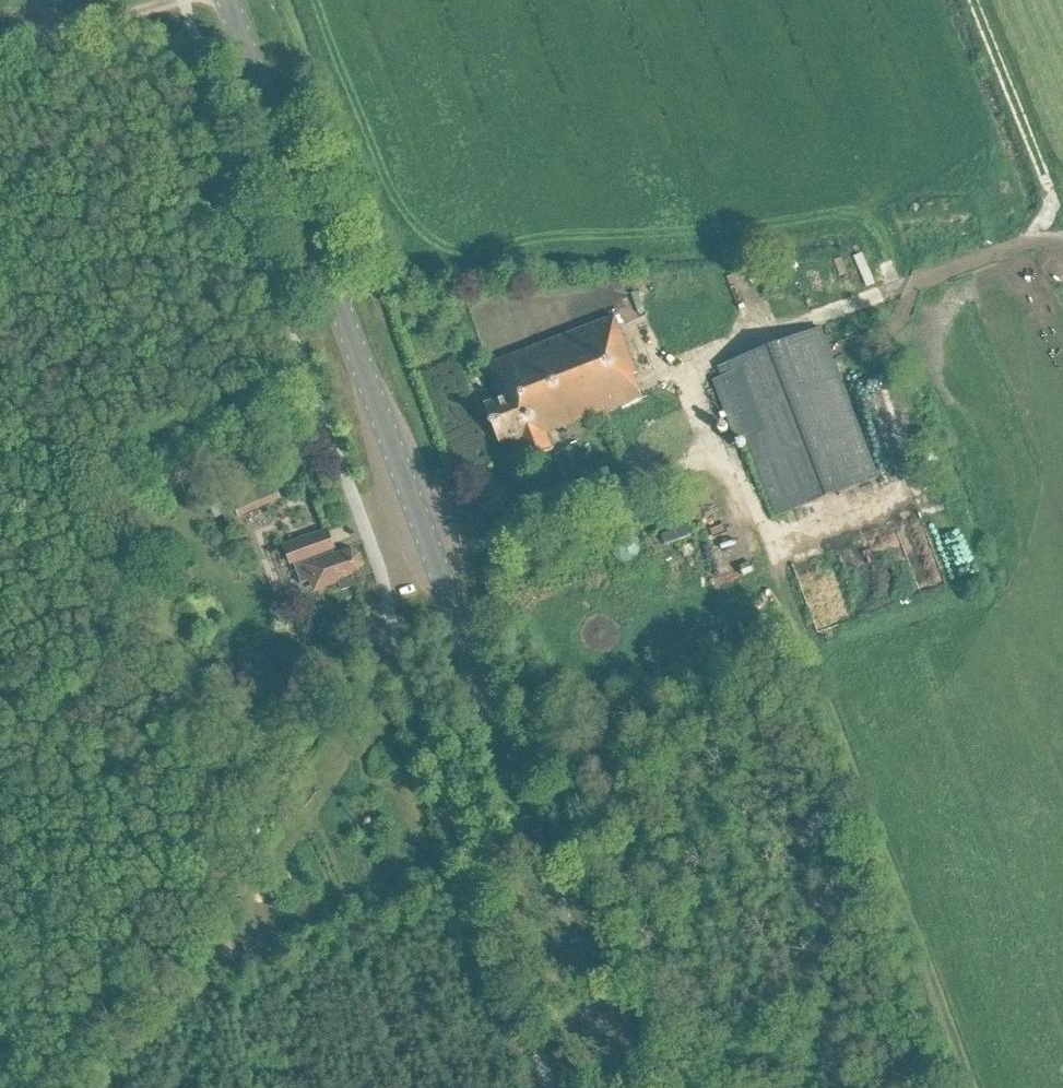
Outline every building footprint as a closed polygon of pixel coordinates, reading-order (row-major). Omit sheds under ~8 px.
[(552,450),(545,434),(640,398),(632,377),(636,376),(614,318),(486,366),(499,400),(485,405),(499,444),(509,441),(512,448),(520,444),(527,460),(552,450)] [(776,517),(878,478),(820,328),(719,368),(722,377),(713,381),(736,441),(745,437),(776,517)] [(670,542),(693,534),(690,525),(667,533),(670,542)] [(333,558),(330,551),(335,549),(328,531),(285,547),(291,563),(293,562),(301,584),(313,580),(316,588),(338,581),(342,591),(360,584),(356,574),(356,573),(360,565),(357,557),(349,553),(333,558)] [(631,532),(615,545),(629,563),(645,550),(631,532)]
